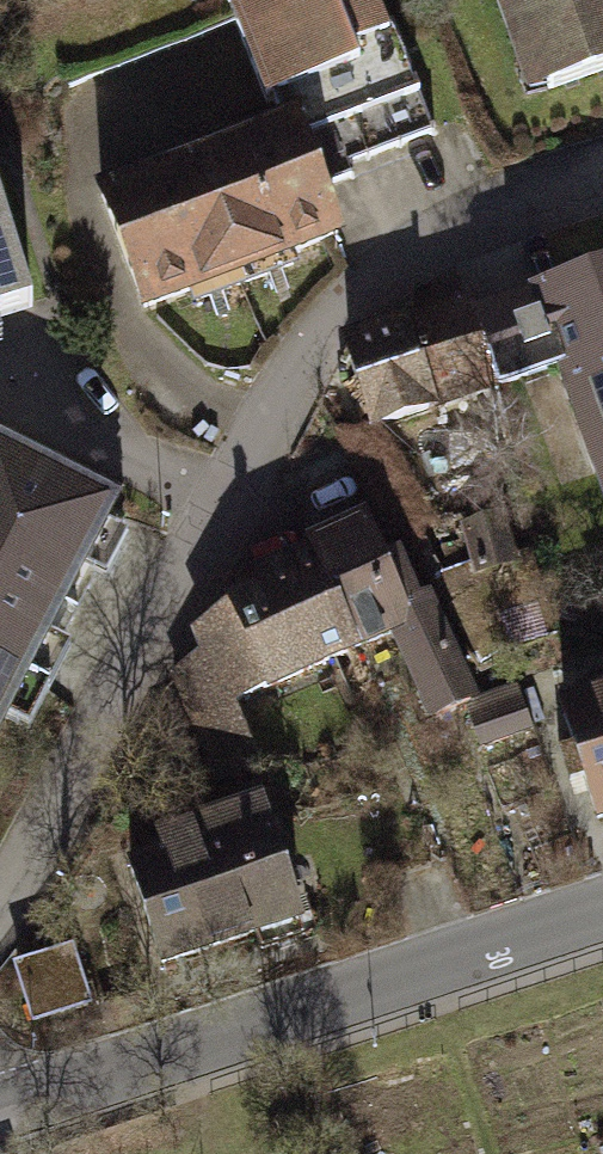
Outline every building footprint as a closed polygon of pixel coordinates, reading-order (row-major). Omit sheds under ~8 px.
[(335,178),(413,150),(394,119),(423,106),(383,0),(267,0),(335,178)] [(556,123),(602,106),(602,0),(514,0),(556,123)] [(175,328),(361,262),(318,142),(132,209),(175,328)] [(0,193),(0,348),(70,327),(25,185),(0,193)] [(480,321),(501,381),(564,359),(602,470),(602,278),(480,321)] [(474,301),(349,342),(376,423),(501,381),(480,321),(474,301)] [(11,455),(0,475),(0,664),(56,694),(146,526),(11,455)] [(375,666),(401,651),(439,720),(479,699),(427,600),(380,512),(315,546),(325,566),(375,666)] [(166,670),(204,732),(242,714),(233,698),(358,635),(313,547),(247,581),(257,601),(210,627),(213,635),(172,658),(166,670)] [(0,668),(0,802),(56,698),(0,668)] [(577,723),(602,811),(602,715),(577,723)] [(284,819),(135,870),(174,985),(323,935),(284,819)] [(83,953),(19,972),(38,1038),(102,1019),(83,953)]
